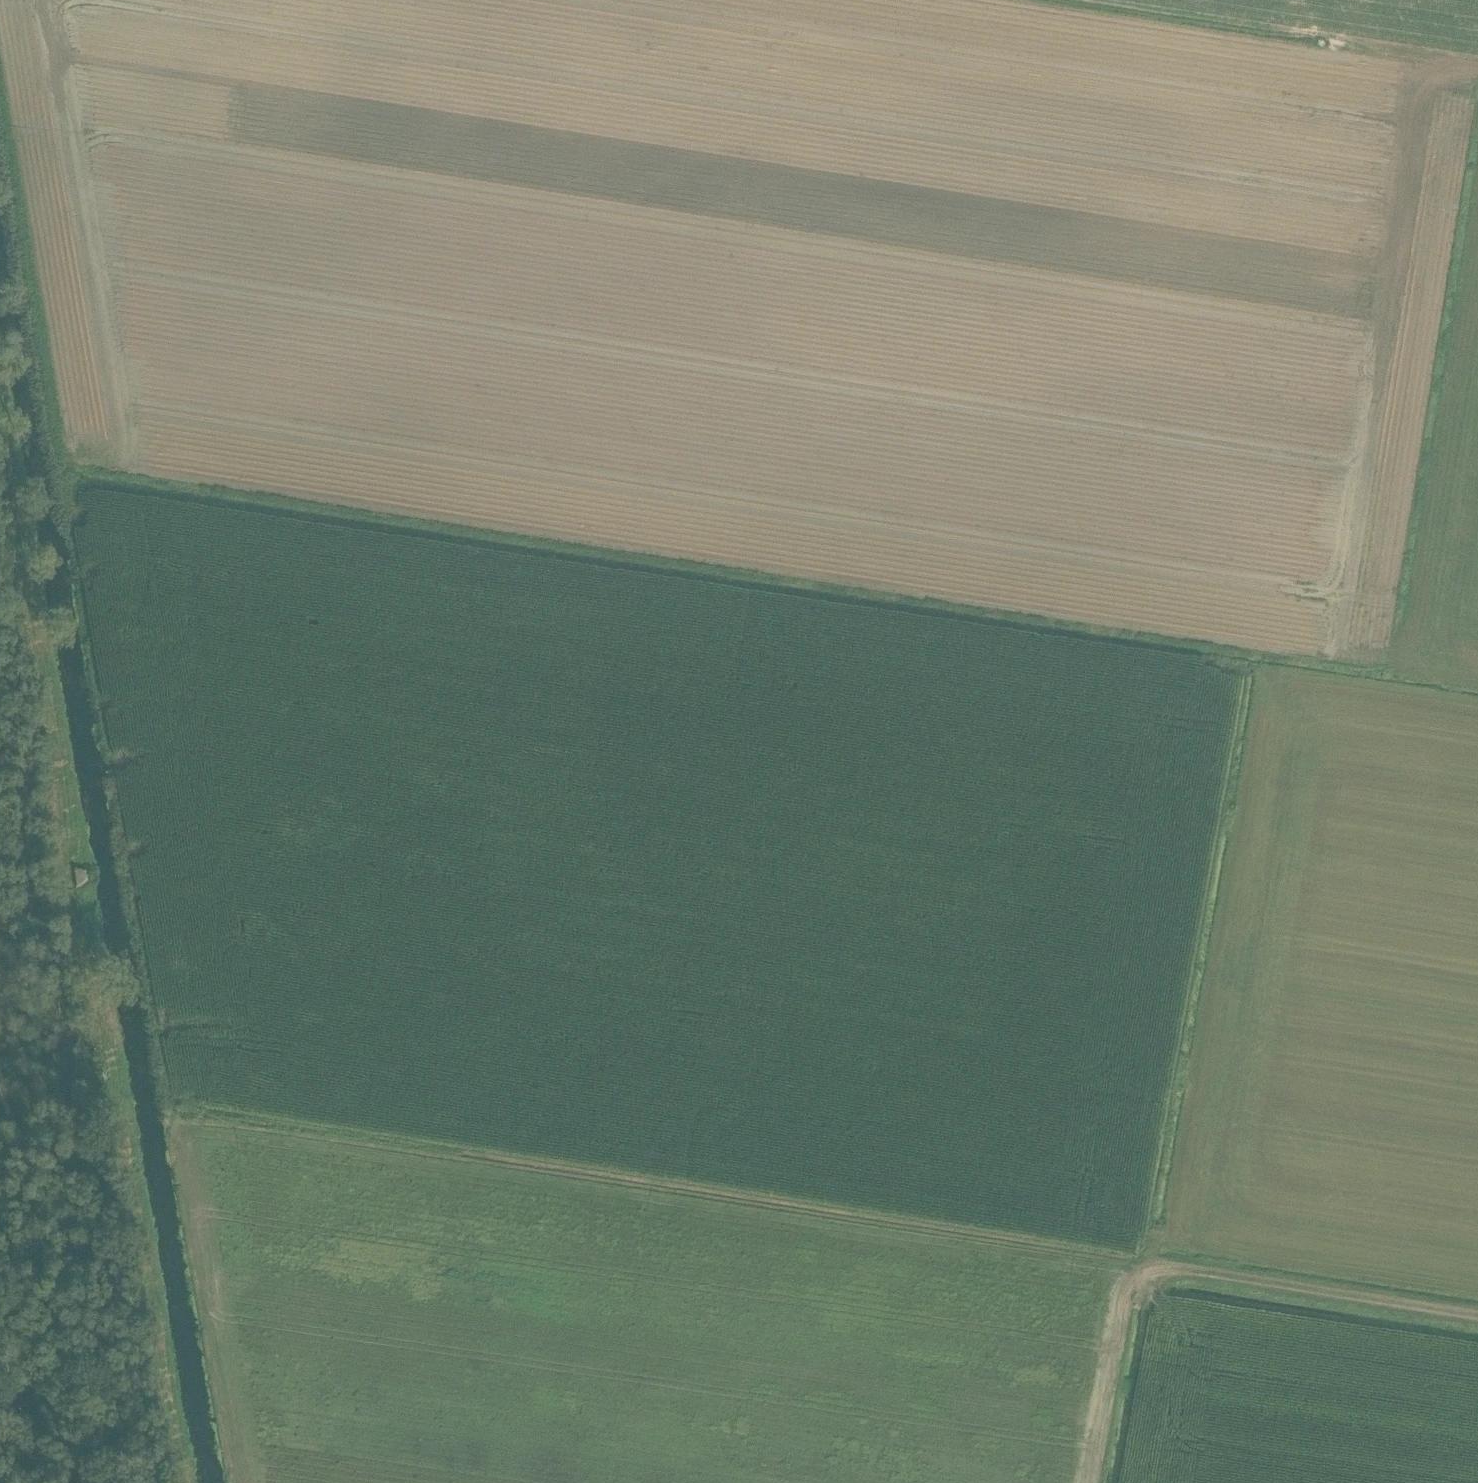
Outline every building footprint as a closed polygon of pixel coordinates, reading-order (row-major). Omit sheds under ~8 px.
[(76,870),(72,870),(76,892),(80,891),(88,883),(86,873),(76,870)]
